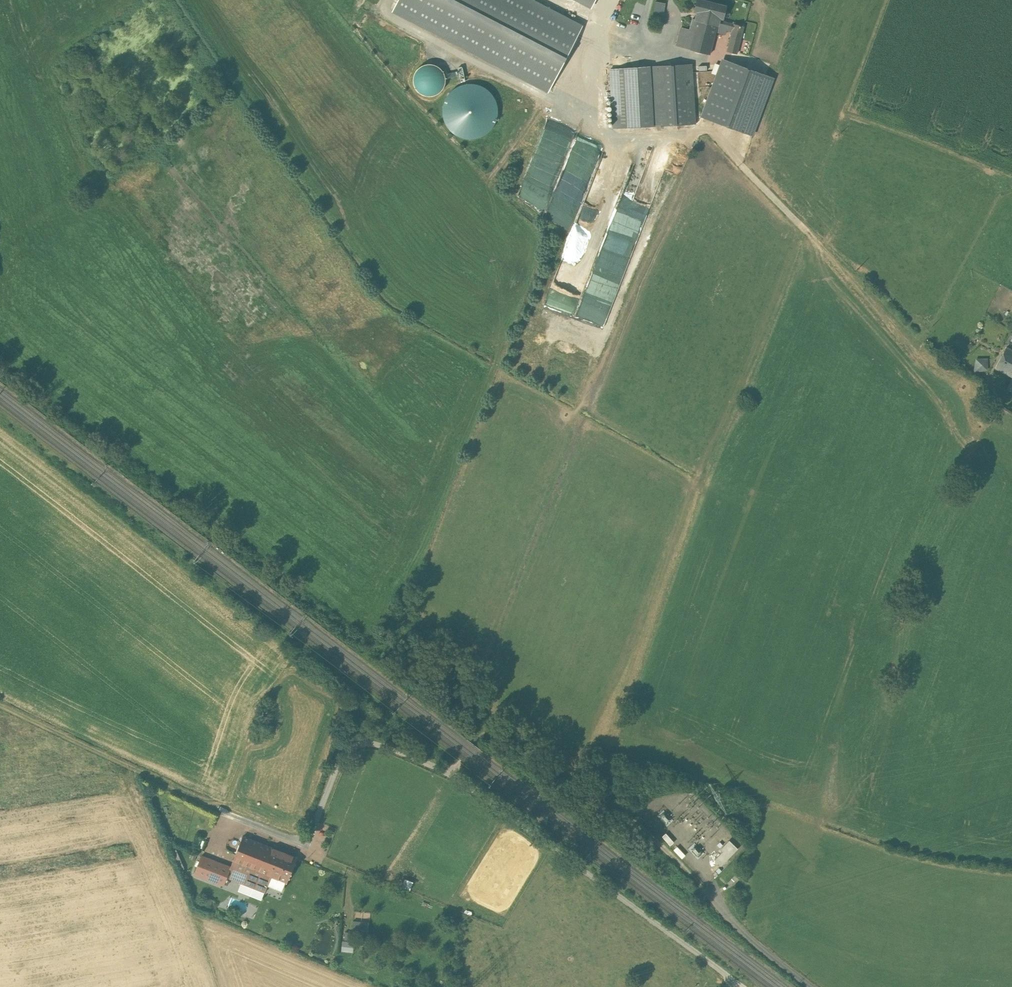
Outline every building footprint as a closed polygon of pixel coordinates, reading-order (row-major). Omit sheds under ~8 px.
[(394,9),(409,17),(548,89),(580,27),(528,0),(399,0),(394,9)] [(702,0),(697,0),(694,11),(697,12),(695,19),(695,20),(717,25),(718,25),(719,20),(720,17),(723,18),(726,6),(702,0)] [(665,3),(655,1),(653,17),(663,19),(665,3)] [(717,25),(695,20),(695,19),(692,18),(689,29),(681,27),(676,45),(710,54),(716,31),(717,25)] [(734,24),(719,20),(718,25),(717,25),(716,31),(725,34),(726,30),(732,31),(734,24)] [(743,26),(734,24),(732,31),(727,51),(736,54),(743,26)] [(733,63),(723,59),(719,70),(713,87),(702,116),(752,135),(773,77),(733,63)] [(423,60),(411,86),(435,96),(447,71),(423,60)] [(692,63),(652,65),(655,126),(695,124),(693,88),(693,84),(692,72),(692,63)] [(649,66),(610,69),(613,128),(652,126),(650,97),(649,66)] [(719,70),(692,72),(693,84),(693,88),(713,87),(719,70)] [(451,138),(498,131),(491,82),(444,88),(451,138)] [(557,162),(563,164),(574,129),(547,121),(538,147),(553,151),(549,163),(556,165),(557,162)] [(1006,346),(994,368),(1011,377),(1011,349),(1006,346)] [(987,370),(987,357),(975,357),(975,370),(987,370)] [(673,820),(663,809),(656,816),(666,827),(673,820)] [(720,865),(737,848),(729,840),(720,848),(723,851),(715,860),(720,865)] [(293,860),(242,842),(236,862),(286,881),(293,860)] [(704,853),(694,842),(687,849),(697,859),(704,853)] [(286,881),(236,862),(230,879),(268,893),(270,887),(283,891),(286,881)] [(410,888),(413,881),(405,878),(403,886),(410,888)] [(363,927),(363,928),(368,928),(371,913),(356,911),(354,925),(363,927)] [(342,940),(342,951),(354,951),(354,940),(342,940)]
